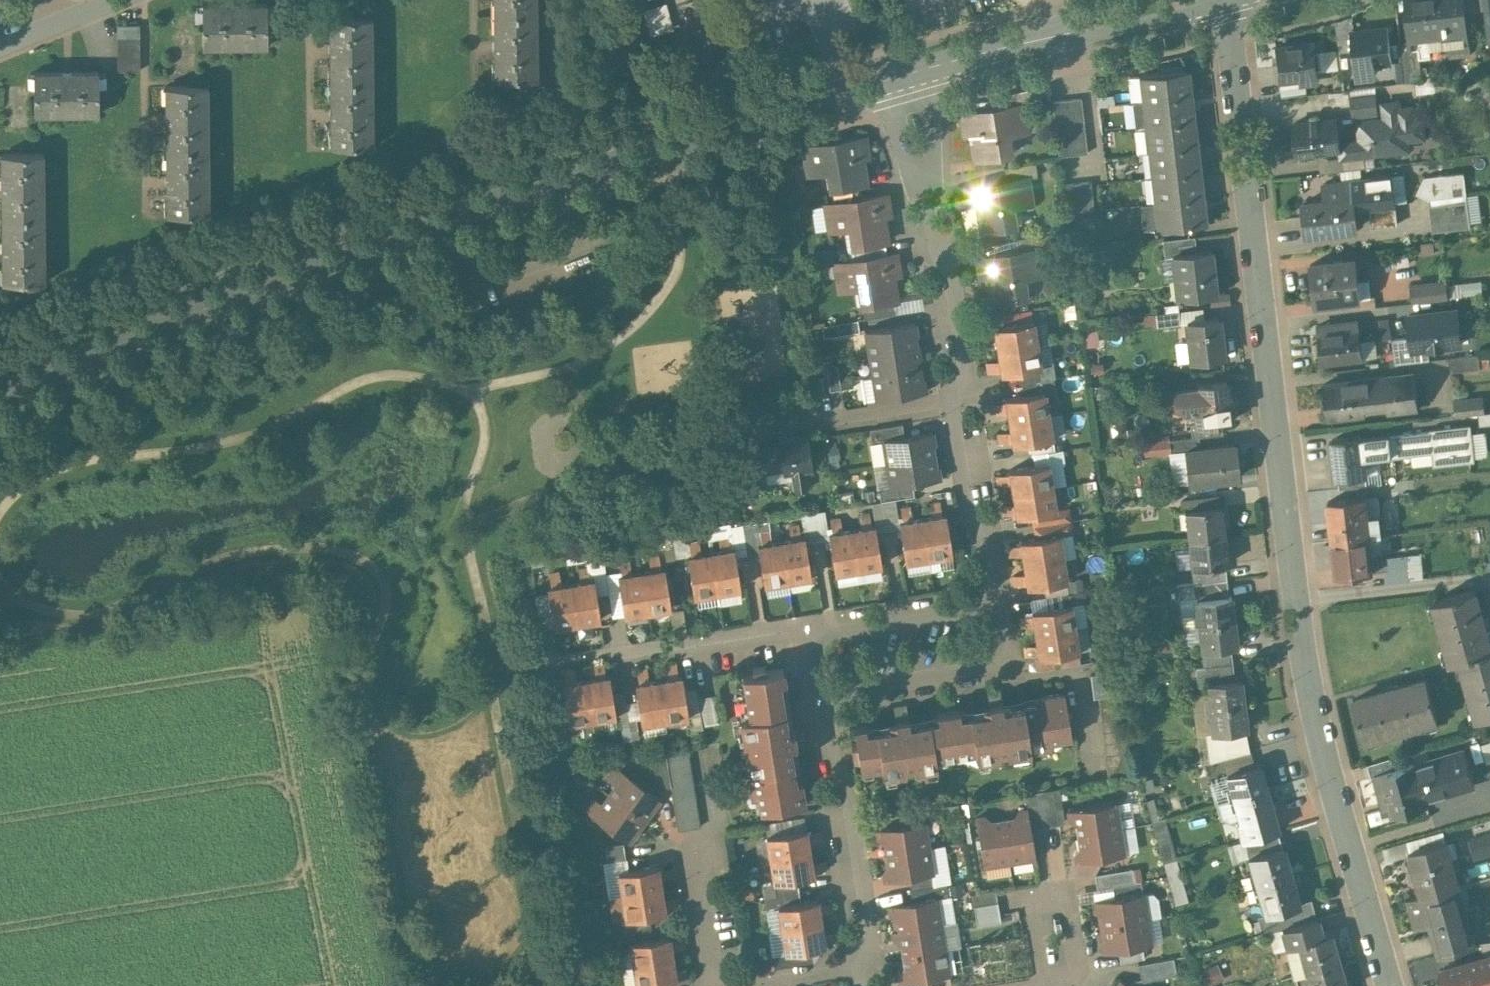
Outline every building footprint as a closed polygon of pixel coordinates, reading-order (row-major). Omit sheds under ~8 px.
[(495,0),(497,0),(498,30),(495,30),(496,64),(498,64),(498,79),(537,78),(536,0),(495,0)] [(1410,36),(1427,34),(1429,46),(1468,42),(1464,11),(1463,0),(1406,0),(1410,36)] [(1464,11),(1481,9),(1480,0),(1463,0),(1464,11)] [(268,3),(203,4),(203,45),(268,44),(268,3)] [(372,18),(333,18),(333,34),(330,34),(330,67),(333,67),(333,97),(330,97),(330,131),(333,131),(333,146),(372,146),(372,18)] [(114,23),(113,71),(143,71),(143,23),(114,23)] [(1386,26),(1351,30),(1355,64),(1390,60),(1386,26)] [(1411,41),(1400,42),(1404,82),(1422,80),(1418,47),(1412,47),(1411,41)] [(1313,43),(1274,48),(1278,80),(1298,78),(1317,76),(1313,43)] [(1188,69),(1138,75),(1141,101),(1191,95),(1188,69)] [(100,71),(35,71),(35,113),(100,112),(100,71)] [(1298,78),(1278,80),(1280,96),(1305,93),(1303,82),(1299,83),(1298,78)] [(210,214),(208,85),(169,86),(169,101),(166,101),(167,135),(170,135),(170,166),(168,166),(168,199),(171,199),(171,215),(210,214)] [(1030,88),(999,95),(1001,107),(1022,103),(1022,105),(1032,103),(1030,88)] [(1191,95),(1141,101),(1144,126),(1194,121),(1191,95)] [(1374,95),(1350,98),(1352,115),(1377,112),(1374,95)] [(1081,96),(1052,100),(1055,127),(1084,124),(1081,96)] [(1398,100),(1382,102),(1384,118),(1357,121),(1359,141),(1339,143),(1340,149),(1340,156),(1363,154),(1407,148),(1406,139),(1423,137),(1421,118),(1414,119),(1412,106),(1399,107),(1398,100)] [(1001,107),(961,113),(964,135),(971,134),(975,160),(1010,154),(1007,135),(1027,131),(1022,105),(1022,103),(1001,107)] [(1336,118),(1293,123),(1296,154),(1340,149),(1339,143),(1336,118)] [(1194,121),(1144,126),(1147,152),(1197,146),(1194,121)] [(1084,124),(1055,127),(1058,155),(1087,151),(1084,124)] [(865,136),(803,146),(808,176),(828,173),(831,191),(859,186),(866,185),(861,159),(868,158),(865,136)] [(1197,146),(1147,152),(1150,177),(1200,171),(1197,146)] [(45,154),(5,153),(5,169),(3,169),(3,203),(5,203),(5,234),(3,234),(3,266),(6,266),(6,281),(44,281),(45,154)] [(1363,154),(1341,156),(1343,169),(1364,167),(1363,154)] [(1034,162),(1003,167),(1005,179),(1026,176),(1026,178),(1036,177),(1034,162)] [(1200,171),(1150,177),(1153,203),(1203,197),(1200,171)] [(1462,172),(1423,177),(1414,192),(1427,200),(1465,195),(1462,172)] [(1005,179),(965,185),(969,207),(975,206),(979,232),(1013,227),(1011,207),(1030,204),(1026,178),(1026,176),(1005,179)] [(1390,176),(1322,184),(1324,201),(1302,203),(1306,234),(1356,228),(1353,207),(1369,206),(1372,227),(1396,224),(1390,176)] [(1091,180),(1061,183),(1065,210),(1094,207),(1091,180)] [(859,186),(831,191),(833,201),(861,197),(859,186)] [(833,201),(825,203),(829,231),(857,227),(860,244),(853,245),(853,247),(885,242),(887,241),(883,216),(890,215),(886,193),(861,197),(833,201)] [(1203,197),(1153,203),(1156,228),(1207,223),(1203,197)] [(1466,202),(1428,206),(1429,221),(1467,217),(1466,202)] [(1047,233),(1015,238),(1017,250),(1039,246),(1039,248),(1049,247),(1047,233)] [(1211,249),(1197,251),(1195,236),(1163,240),(1165,257),(1177,256),(1180,280),(1183,280),(1185,296),(1178,296),(1178,298),(1216,294),(1213,266),(1211,267),(1209,252),(1211,252),(1211,249)] [(885,242),(853,247),(855,259),(886,254),(885,242)] [(1017,250),(977,256),(981,278),(986,277),(990,303),(1026,297),(1023,278),(1044,274),(1039,248),(1039,246),(1017,250)] [(855,259),(835,262),(839,291),(866,286),(869,304),(862,305),(862,306),(894,301),(897,301),(893,276),(899,275),(896,252),(886,254),(855,259)] [(1355,259),(1309,264),(1314,304),(1360,298),(1357,282),(1355,259)] [(1444,281),(1410,285),(1412,302),(1442,299),(1446,298),(1444,281)] [(894,301),(862,306),(864,318),(896,313),(894,301)] [(1178,310),(1154,313),(1155,328),(1180,325),(1178,310)] [(1413,349),(1428,348),(1461,344),(1457,310),(1409,315),(1412,337),(1413,349)] [(1219,318),(1187,322),(1189,345),(1191,362),(1224,357),(1219,318)] [(857,320),(822,325),(824,337),(859,331),(857,320)] [(1034,320),(994,327),(995,331),(982,333),(983,343),(996,341),(998,350),(1037,344),(1034,320)] [(915,322),(865,330),(869,354),(915,346),(913,336),(917,334),(915,322)] [(1356,322),(1332,325),(1333,332),(1317,334),(1321,362),(1360,357),(1356,322)] [(1413,349),(1412,337),(1393,339),(1395,363),(1430,359),(1428,348),(1413,349)] [(1037,344),(998,350),(999,360),(986,362),(988,372),(1001,370),(1002,374),(1041,367),(1037,344)] [(915,346),(869,354),(873,376),(918,369),(917,359),(920,356),(919,345),(915,346)] [(1478,354),(1449,357),(1450,371),(1479,368),(1478,354)] [(841,389),(837,365),(826,367),(829,391),(841,389)] [(918,369),(873,376),(876,399),(926,391),(924,380),(920,378),(918,369)] [(1414,374),(1384,377),(1386,397),(1384,398),(1386,407),(1386,412),(1417,409),(1414,374)] [(1384,377),(1323,385),(1327,419),(1363,415),(1363,410),(1386,407),(1384,398),(1386,397),(1384,377)] [(1226,381),(1196,384),(1197,387),(1173,389),(1174,404),(1184,411),(1193,410),(1194,422),(1206,421),(1206,423),(1222,421),(1230,421),(1226,381)] [(1045,391),(1005,398),(1006,401),(993,404),(994,413),(1007,411),(1009,421),(1049,415),(1045,391)] [(1483,398),(1454,401),(1456,416),(1485,413),(1483,398)] [(1049,415),(1009,421),(1011,431),(998,433),(999,443),(1012,441),(1013,445),(1052,438),(1049,415)] [(1222,421),(1206,423),(1206,421),(1194,422),(1189,423),(1191,437),(1199,436),(1223,434),(1222,421)] [(1429,429),(1430,431),(1432,453),(1433,463),(1433,466),(1475,461),(1471,424),(1429,429)] [(1430,431),(1390,436),(1392,455),(1391,455),(1392,457),(1412,455),(1432,453),(1430,431)] [(933,432),(883,440),(887,463),(933,456),(931,446),(935,443),(933,432)] [(1390,434),(1361,437),(1364,458),(1391,455),(1392,455),(1390,436),(1390,434)] [(807,435),(779,439),(780,445),(784,468),(785,474),(806,471),(813,470),(807,435)] [(1191,437),(1169,439),(1171,454),(1185,452),(1185,451),(1201,449),(1199,436),(1191,437)] [(1361,437),(1332,440),(1336,478),(1338,478),(1365,475),(1364,458),(1361,437)] [(780,445),(729,453),(732,477),(756,473),(784,468),(780,445)] [(1201,449),(1185,451),(1185,452),(1189,483),(1239,477),(1235,445),(1201,449)] [(1432,453),(1412,455),(1413,465),(1433,463),(1432,453)] [(933,456),(887,463),(890,484),(890,486),(913,482),(940,477),(938,467),(934,464),(933,456)] [(1049,463),(1009,469),(1010,473),(997,475),(998,485),(1011,483),(1013,493),(1052,486),(1049,463)] [(784,468),(756,473),(758,490),(787,486),(785,474),(784,468)] [(806,471),(791,473),(794,490),(809,488),(806,471)] [(756,473),(732,477),(735,494),(758,490),(756,473)] [(1365,475),(1338,478),(1339,488),(1366,485),(1365,475)] [(913,482),(890,486),(890,484),(879,486),(882,501),(915,495),(913,482)] [(1052,486),(1013,493),(1014,503),(1001,505),(1003,514),(1016,513),(1017,516),(1056,510),(1052,486)] [(1365,497),(1328,501),(1333,540),(1370,536),(1381,534),(1379,516),(1367,518),(1365,497)] [(940,502),(930,503),(932,516),(922,518),(929,557),(952,554),(946,514),(942,515),(940,502)] [(913,519),(911,506),(901,508),(903,521),(899,522),(905,561),(929,557),(922,518),(913,519)] [(1219,506),(1189,509),(1190,525),(1187,525),(1189,539),(1222,535),(1219,506)] [(869,513),(860,515),(862,528),(852,529),(858,569),(882,565),(875,525),(872,526),(869,513)] [(852,529),(842,531),(840,518),(830,519),(832,532),(828,533),(835,573),(858,569),(852,529)] [(799,524),(789,526),(791,539),(781,541),(787,580),(811,576),(805,537),(801,537),(799,524)] [(771,542),(769,529),(760,531),(761,544),(758,545),(764,584),(787,580),(781,541),(771,542)] [(1060,534),(1020,540),(1021,544),(1008,546),(1009,556),(1022,554),(1024,563),(1063,557),(1060,534)] [(1222,535),(1189,539),(1190,551),(1193,551),(1195,566),(1226,563),(1222,535)] [(730,549),(728,536),(718,537),(720,550),(710,552),(717,592),(741,588),(734,548),(730,549)] [(1370,536),(1333,540),(1337,575),(1372,571),(1370,553),(1372,553),(1370,536)] [(710,552),(701,554),(699,541),(689,542),(691,555),(687,556),(693,595),(717,592),(710,552)] [(661,568),(659,555),(649,557),(651,569),(641,571),(647,611),(671,607),(665,567),(661,568)] [(1406,555),(1387,557),(1388,570),(1383,570),(1385,582),(1409,580),(1406,555)] [(1063,557),(1024,563),(1025,573),(1012,575),(1014,585),(1027,583),(1028,587),(1067,581),(1063,557)] [(641,571),(632,573),(629,560),(620,561),(622,574),(618,575),(624,615),(647,611),(641,571)] [(590,579),(588,566),(578,568),(580,581),(571,583),(577,622),(600,618),(594,579),(590,579)] [(561,584),(559,571),(549,573),(551,586),(547,586),(554,626),(577,622),(571,583),(561,584)] [(1226,579),(1193,582),(1195,599),(1228,595),(1226,579)] [(1193,582),(1184,584),(1185,600),(1195,599),(1193,582)] [(1475,588),(1434,600),(1451,659),(1459,657),(1476,715),(1489,711),(1489,640),(1475,588)] [(1228,595),(1195,599),(1198,624),(1232,620),(1229,595),(1228,595)] [(1071,604),(1031,611),(1032,615),(1019,617),(1020,627),(1033,624),(1035,634),(1074,628),(1071,604)] [(1232,620),(1198,624),(1201,649),(1234,645),(1232,620)] [(1074,628),(1035,634),(1037,644),(1024,646),(1025,656),(1038,654),(1039,658),(1078,651),(1074,628)] [(1117,660),(1094,663),(1095,674),(1118,671),(1117,660)] [(603,663),(593,664),(595,677),(586,679),(592,719),(616,715),(609,675),(605,676),(603,663)] [(676,663),(666,665),(668,678),(659,679),(665,719),(689,715),(684,689),(682,676),(678,676),(676,663)] [(1231,663),(1210,666),(1212,682),(1233,680),(1231,663)] [(766,670),(765,665),(752,667),(752,672),(742,674),(749,715),(740,717),(743,740),(748,739),(749,747),(745,748),(748,770),(793,763),(789,743),(799,742),(799,745),(806,744),(802,720),(795,721),(797,728),(787,730),(779,680),(785,679),(783,667),(766,670)] [(1210,666),(1195,668),(1197,685),(1206,684),(1206,683),(1212,682),(1210,666)] [(576,681),(574,667),(564,669),(566,682),(562,683),(569,722),(570,722),(592,719),(586,679),(576,681)] [(659,679),(649,681),(647,668),(637,670),(639,683),(635,683),(642,723),(665,719),(659,679)] [(1424,678),(1351,700),(1363,740),(1436,719),(1424,678)] [(1212,682),(1206,683),(1206,684),(1208,707),(1241,704),(1239,680),(1212,682)] [(696,687),(684,689),(689,715),(690,727),(702,725),(698,696),(696,687)] [(959,710),(937,713),(938,718),(909,723),(908,718),(895,720),(896,725),(866,730),(865,725),(853,727),(856,744),(851,744),(853,758),(858,757),(860,767),(881,763),(883,773),(905,770),(905,765),(913,764),(914,768),(937,764),(935,755),(975,749),(977,758),(999,754),(999,750),(1007,749),(1007,753),(1052,746),(1051,741),(1071,738),(1070,728),(1075,727),(1072,713),(1067,714),(1064,693),(1041,696),(1042,702),(1003,708),(1002,702),(989,705),(990,710),(960,715),(959,710)] [(714,694),(698,696),(702,725),(719,722),(714,694)] [(1241,704),(1208,707),(1211,732),(1244,728),(1241,704)] [(592,719),(570,722),(572,733),(581,731),(581,734),(586,733),(585,731),(594,729),(592,719)] [(687,747),(665,751),(667,762),(689,758),(687,747)] [(1254,748),(1233,753),(1235,765),(1257,760),(1254,748)] [(1464,750),(1413,765),(1424,800),(1475,784),(1464,750)] [(1394,756),(1366,764),(1370,777),(1373,776),(1373,775),(1397,768),(1394,756)] [(689,758),(667,762),(669,773),(691,770),(689,758)] [(793,763),(748,770),(752,792),(757,791),(761,811),(805,804),(801,781),(796,782),(793,763)] [(1397,768),(1373,775),(1373,776),(1381,802),(1388,800),(1392,815),(1425,805),(1424,800),(1413,765),(1413,763),(1397,768)] [(1260,766),(1228,775),(1234,798),(1266,789),(1260,766)] [(691,770),(669,773),(670,784),(693,781),(691,770)] [(660,797),(624,771),(608,793),(643,818),(649,809),(651,810),(660,797)] [(693,781),(670,784),(672,796),(694,792),(693,781)] [(1266,789),(1234,798),(1241,823),(1272,814),(1273,813),(1266,789)] [(1037,791),(1025,793),(1028,808),(1031,828),(1043,826),(1037,791)] [(694,792),(672,796),(674,807),(696,803),(694,792)] [(643,818),(608,793),(593,815),(629,841),(638,828),(636,827),(643,818)] [(696,803),(674,807),(676,818),(698,815),(696,803)] [(1115,803),(1068,810),(1070,817),(1077,823),(1079,835),(1119,828),(1115,803)] [(1019,810),(1014,817),(1003,819),(1009,861),(1035,857),(1031,828),(1028,808),(1019,810)] [(1272,814),(1241,823),(1245,838),(1277,829),(1272,814)] [(698,815),(676,818),(678,829),(700,826),(698,815)] [(1003,819),(991,821),(984,815),(975,817),(983,865),(1009,861),(1003,819)] [(925,821),(876,829),(878,837),(885,842),(887,853),(929,847),(925,821)] [(1119,828),(1079,835),(1081,846),(1075,854),(1077,861),(1123,853),(1119,828)] [(806,829),(766,835),(770,859),(810,852),(808,842),(821,840),(819,831),(806,832),(806,829)] [(1245,838),(1243,839),(1248,857),(1282,847),(1277,829),(1245,838)] [(1438,842),(1408,851),(1420,896),(1457,885),(1449,858),(1443,860),(1438,842)] [(622,846),(606,849),(608,861),(624,858),(622,846)] [(929,847),(887,853),(889,865),(883,873),(885,881),(908,877),(932,873),(933,873),(929,847)] [(1282,847),(1248,857),(1256,885),(1290,875),(1282,847)] [(810,852),(770,859),(774,882),(813,876),(813,872),(826,870),(824,860),(811,862),(810,852)] [(657,865),(618,871),(622,895),(661,888),(659,878),(673,876),(671,867),(658,869),(657,865)] [(1133,868),(1094,874),(1097,888),(1113,885),(1135,882),(1133,868)] [(932,873),(908,877),(910,889),(934,885),(932,873)] [(1290,875),(1256,885),(1264,914),(1298,904),(1298,903),(1290,875)] [(1135,882),(1113,885),(1114,897),(1143,893),(1141,881),(1135,882)] [(910,889),(912,901),(937,897),(937,898),(948,896),(946,883),(910,889)] [(1420,896),(1409,899),(1417,927),(1431,923),(1464,913),(1457,885),(1420,896)] [(661,888),(622,895),(625,918),(665,912),(664,908),(677,906),(676,896),(663,898),(661,888)] [(995,890),(972,893),(973,905),(997,901),(995,890)] [(1114,897),(1094,900),(1096,908),(1103,914),(1105,925),(1147,919),(1143,893),(1114,897)] [(912,901),(888,904),(890,913),(897,918),(899,929),(892,930),(893,930),(941,923),(937,898),(937,897),(912,901)] [(817,899),(778,906),(781,929),(821,923),(819,913),(832,911),(831,901),(818,903),(817,899)] [(1298,904),(1264,914),(1269,931),(1281,928),(1316,918),(1311,899),(1298,903),(1298,904)] [(1464,913),(1431,923),(1440,954),(1473,945),(1464,913)] [(1316,918),(1281,928),(1294,974),(1303,971),(1295,944),(1322,936),(1317,918),(1316,918)] [(1147,919),(1105,925),(1107,937),(1101,944),(1103,952),(1118,950),(1142,946),(1151,945),(1147,919)] [(821,923),(781,929),(785,952),(825,946),(824,942),(837,940),(836,930),(823,932),(821,923)] [(941,923),(893,930),(894,938),(901,943),(903,954),(945,948),(941,923)] [(1322,936),(1295,944),(1303,971),(1337,962),(1329,934),(1322,936)] [(669,935),(630,942),(634,965),(673,959),(672,949),(685,947),(683,937),(670,939),(669,935)] [(1480,942),(1485,956),(1489,955),(1489,941),(1480,942)] [(1142,946),(1118,950),(1120,962),(1144,958),(1142,946)] [(945,948),(903,954),(905,966),(899,974),(901,982),(917,979),(949,974),(945,948)] [(1467,961),(1474,985),(1489,985),(1489,955),(1485,956),(1467,961)] [(1141,960),(1142,977),(1176,975),(1175,958),(1141,960)] [(634,965),(637,985),(652,985),(677,982),(676,978),(689,976),(688,966),(675,968),(673,959),(634,965)] [(1442,968),(1447,985),(1474,985),(1467,961),(1442,968)] [(1303,971),(1307,985),(1344,985),(1337,962),(1303,971)] [(1294,974),(1298,985),(1307,985),(1303,971),(1294,974)] [(917,979),(918,985),(951,985),(949,974),(917,979)]
